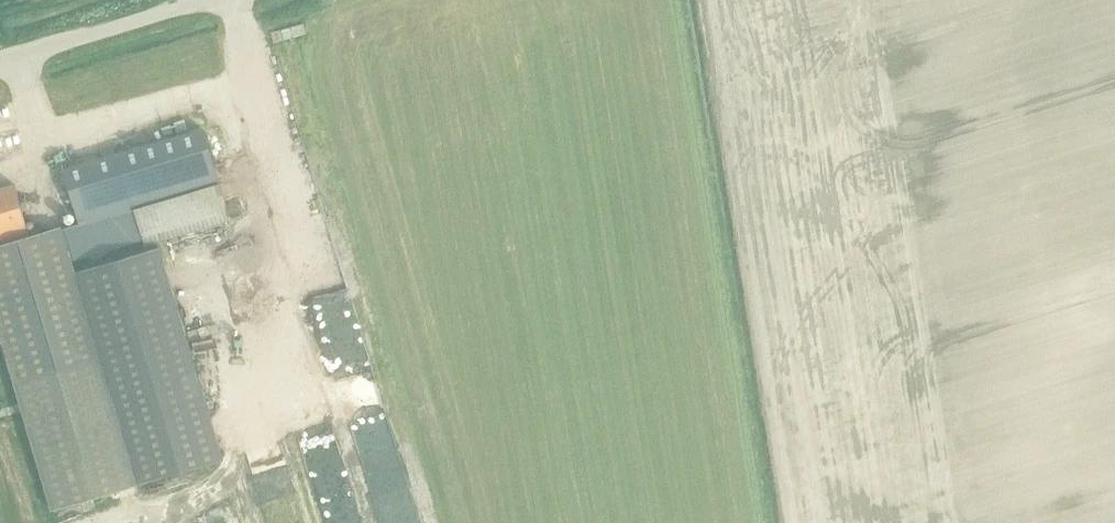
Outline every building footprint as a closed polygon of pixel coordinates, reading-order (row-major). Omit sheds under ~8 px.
[(147,253),(145,246),(231,219),(203,128),(63,170),(78,221),(30,235),(15,184),(0,189),(0,332),(56,511),(142,485),(76,275),(147,253)] [(76,275),(142,485),(226,459),(160,249),(147,253),(76,275)] [(233,419),(245,476),(283,468),(271,412),(233,419)]
